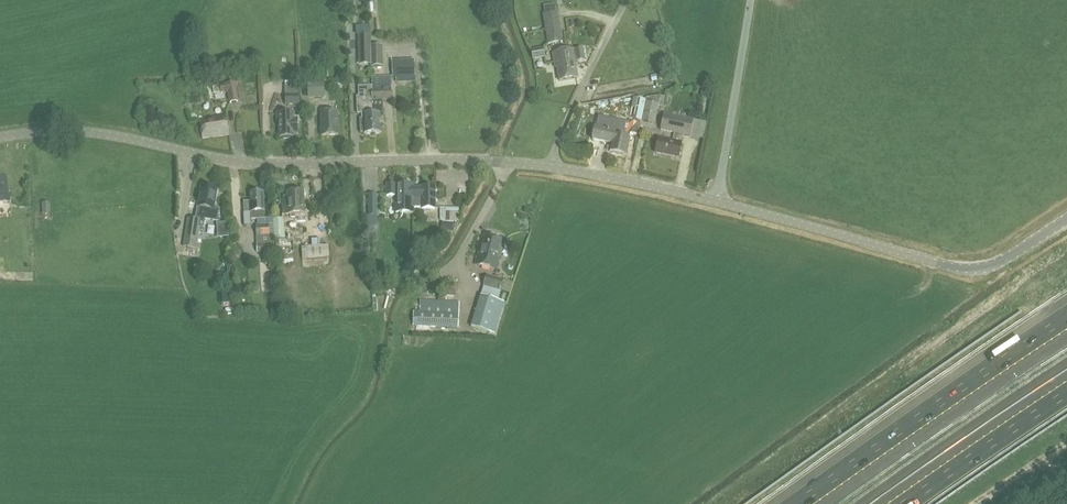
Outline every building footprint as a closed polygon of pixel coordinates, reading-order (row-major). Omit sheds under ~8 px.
[(554,12),(543,14),(548,45),(563,42),(558,11),(554,12)] [(370,46),(371,46),(371,35),(358,36),(359,64),(371,64),(370,46)] [(383,45),(371,46),(370,46),(371,64),(371,66),(383,66),(383,45)] [(533,60),(545,58),(544,48),(531,50),(533,60)] [(555,68),(557,67),(559,81),(578,78),(576,65),(578,64),(577,62),(578,62),(585,61),(583,48),(576,50),(576,49),(553,53),(555,68)] [(415,60),(392,61),(392,69),(393,77),(396,77),(396,83),(417,82),(416,76),(415,76),(415,68),(415,60)] [(345,77),(337,75),(335,82),(342,85),(345,77)] [(372,86),(371,86),(373,134),(382,134),(381,118),(384,118),(383,101),(392,101),(391,77),(372,77),(372,86)] [(308,98),(325,97),(324,82),(307,83),(308,98)] [(234,83),(220,85),(222,93),(228,92),(230,103),(238,101),(235,87),(234,83)] [(285,84),(285,94),(300,94),(299,84),(285,84)] [(373,134),(371,86),(358,87),(359,96),(357,96),(358,114),(362,113),(362,119),(360,119),(361,133),(365,133),(365,134),(373,134)] [(300,94),(285,94),(285,105),(300,105),(300,94)] [(646,102),(659,105),(660,105),(662,96),(661,96),(647,98),(646,102)] [(640,128),(641,121),(646,102),(634,99),(631,113),(629,123),(598,116),(596,128),(595,128),(593,140),(613,144),(611,152),(626,155),(630,134),(638,136),(640,128)] [(646,102),(641,121),(655,124),(659,105),(646,102)] [(322,135),(339,135),(338,112),(321,113),(322,135)] [(277,122),(279,122),(280,137),(283,137),(284,139),(290,139),(291,137),(294,136),(294,134),(298,134),(297,120),(294,120),(293,113),(277,114),(277,122)] [(674,134),(683,136),(704,138),(707,122),(664,113),(660,130),(674,134)] [(229,134),(226,115),(221,116),(200,120),(203,138),(229,134)] [(682,143),(683,136),(674,134),(673,141),(659,138),(655,152),(679,158),(682,143)] [(0,178),(0,203),(9,202),(6,177),(0,178)] [(414,208),(415,208),(415,188),(413,188),(413,184),(387,184),(387,196),(395,196),(395,212),(414,212),(414,208)] [(198,206),(196,217),(218,221),(220,209),(215,208),(218,189),(201,187),(198,206)] [(415,188),(415,208),(422,208),(422,209),(435,209),(435,187),(422,187),(422,188),(415,188)] [(289,214),(290,214),(291,217),(295,217),(295,214),(305,213),(304,191),(287,192),(288,200),(281,200),(282,215),(289,214)] [(252,220),(257,219),(265,219),(265,218),(265,211),(264,193),(250,194),(251,201),(251,202),(244,202),(245,212),(251,212),(252,220)] [(368,194),(368,216),(376,216),(377,216),(377,194),(368,194)] [(42,213),(51,213),(51,201),(42,201),(42,213)] [(441,208),(440,222),(442,223),(440,232),(452,234),(454,223),(459,223),(459,208),(441,208)] [(377,216),(376,216),(368,216),(367,216),(367,240),(378,240),(377,216)] [(188,218),(183,247),(197,249),(202,220),(188,218)] [(275,239),(286,238),(284,218),(273,219),(274,224),(275,239)] [(229,224),(218,225),(219,239),(230,238),(229,224)] [(256,237),(274,235),(274,224),(257,225),(256,225),(256,237)] [(479,250),(475,265),(497,271),(501,255),(499,255),(503,240),(485,236),(481,250),(479,250)] [(280,254),(296,253),(295,242),(279,242),(280,254)] [(257,244),(257,253),(275,253),(275,244),(257,244)] [(329,246),(301,248),(302,261),(329,258),(329,246)] [(274,265),(266,265),(266,279),(274,279),(274,265)] [(484,286),(501,291),(504,280),(487,275),(484,286)] [(481,297),(496,301),(499,292),(483,288),(481,297)] [(504,304),(496,301),(481,297),(472,327),(495,333),(504,304)] [(414,311),(413,328),(459,330),(460,313),(454,313),(454,302),(420,300),(420,312),(414,311)]
